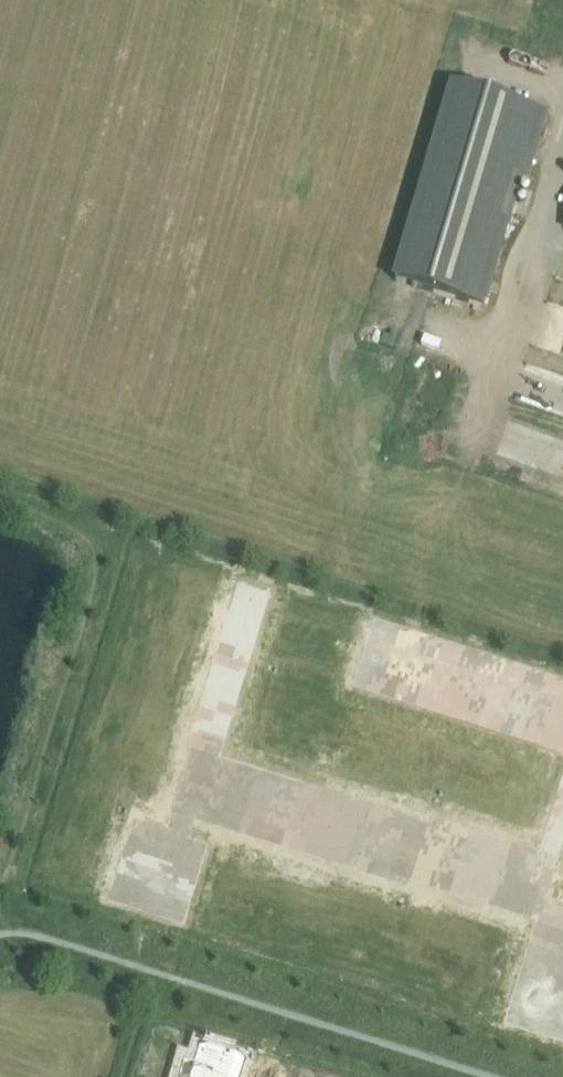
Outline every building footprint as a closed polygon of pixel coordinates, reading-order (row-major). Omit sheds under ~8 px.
[(453,88),(447,106),(408,95),(327,362),(453,400),(481,306),(519,177),(528,179),(548,112),(454,84),(453,88)] [(145,572),(142,580),(160,586),(162,578),(145,572)] [(142,580),(140,588),(157,594),(160,586),(142,580)] [(129,623),(127,631),(144,637),(147,629),(129,623)] [(127,631),(124,639),(141,645),(144,637),(127,631)] [(346,635),(343,643),(360,648),(363,640),(346,635)] [(343,643),(341,651),(358,656),(360,648),(343,643)] [(114,675),(111,683),(128,688),(131,680),(114,675)] [(111,683),(108,691),(126,696),(128,688),(111,683)] [(378,702),(373,719),(381,721),(386,704),(378,702)] [(386,704),(381,721),(389,724),(394,707),(386,704)] [(322,709),(320,717),(337,722),(339,714),(322,709)] [(418,714),(413,731),(421,733),(426,716),(418,714)] [(426,716),(421,733),(429,736),(434,719),(426,716)] [(314,734),(312,742),(329,748),(331,739),(314,734)] [(96,735),(93,743),(110,749),(113,741),(96,735)] [(486,735),(481,752),(489,755),(494,738),(486,735)] [(494,738),(489,755),(497,757),(503,740),(494,738)] [(312,742),(309,750),(326,756),(329,748),(312,742)] [(93,743),(90,751),(107,757),(110,749),(93,743)] [(526,748),(521,765),(529,767),(534,750),(526,748)] [(534,750),(529,767),(537,770),(542,753),(534,750)] [(82,781),(79,789),(96,795),(99,786),(82,781)] [(219,902),(213,919),(222,922),(227,905),(219,902)] [(227,905),(222,922),(230,924),(235,907),(227,905)] [(259,915),(254,932),(262,934),(267,917),(259,915)] [(267,917),(262,934),(270,937),(275,920),(267,917)] [(325,936),(320,953),(328,955),(333,938),(325,936)] [(333,938),(328,955),(336,958),(342,941),(333,938)] [(380,953),(374,970),(383,973),(388,956),(380,953)] [(388,956),(383,973),(391,975),(396,958),(388,956)] [(431,968),(426,985),(434,988),(439,971),(431,968)] [(439,971),(434,988),(442,990),(448,973),(439,971)] [(471,981),(466,998),(474,1001),(479,984),(471,981)] [(479,984),(474,1001),(482,1003),(488,986),(479,984)] [(198,1045),(188,1076),(239,1076),(244,1060),(198,1045)]
